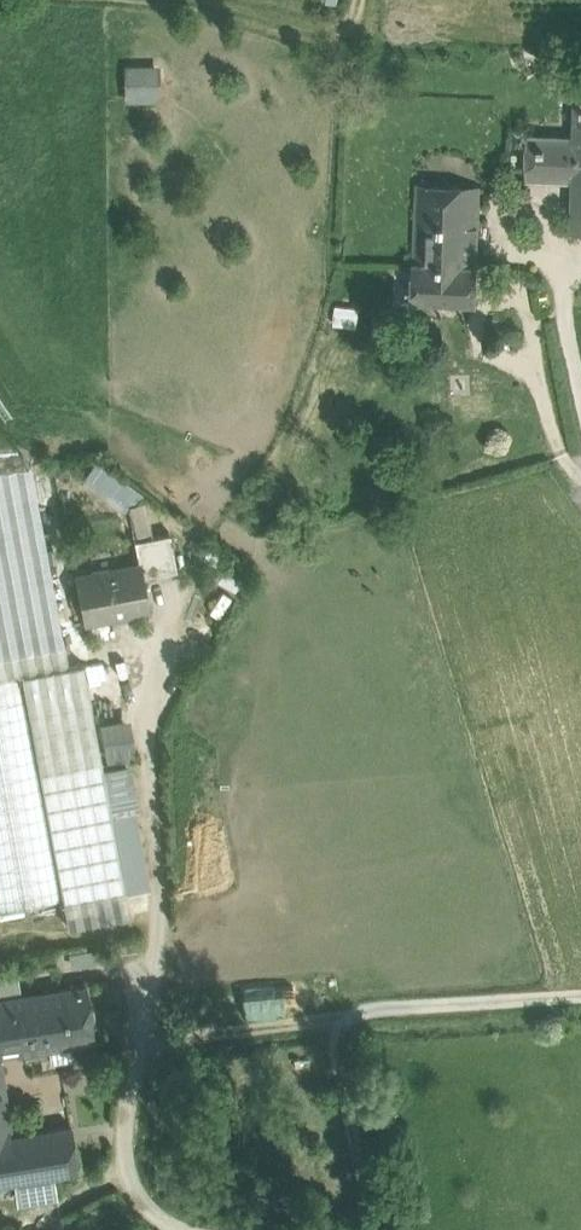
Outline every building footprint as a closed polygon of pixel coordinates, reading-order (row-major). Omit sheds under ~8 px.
[(120,62),(122,98),(157,97),(156,60),(120,62)] [(576,90),(575,138),(573,180),(572,230),(580,230),(580,90),(576,90)] [(575,138),(529,136),(528,178),(573,180),(575,138)] [(478,188),(419,185),(416,263),(414,263),(413,300),(477,304),(478,266),(476,266),(478,188)] [(128,509),(141,489),(93,458),(80,478),(128,509)] [(54,544),(47,503),(0,511),(0,553),(54,544)] [(170,532),(135,540),(140,565),(142,564),(144,576),(177,569),(170,532)] [(140,565),(76,577),(84,620),(150,608),(144,576),(142,564),(140,565)] [(0,613),(0,678),(64,666),(78,662),(65,602),(0,613)] [(105,890),(64,666),(0,678),(0,909),(105,890)] [(107,754),(138,748),(130,710),(100,716),(107,754)] [(0,997),(0,1055),(95,1041),(86,983),(0,997)] [(10,1129),(0,1066),(0,1130),(10,1129)] [(0,1130),(0,1182),(79,1170),(71,1124),(11,1134),(10,1129),(0,1130)]
